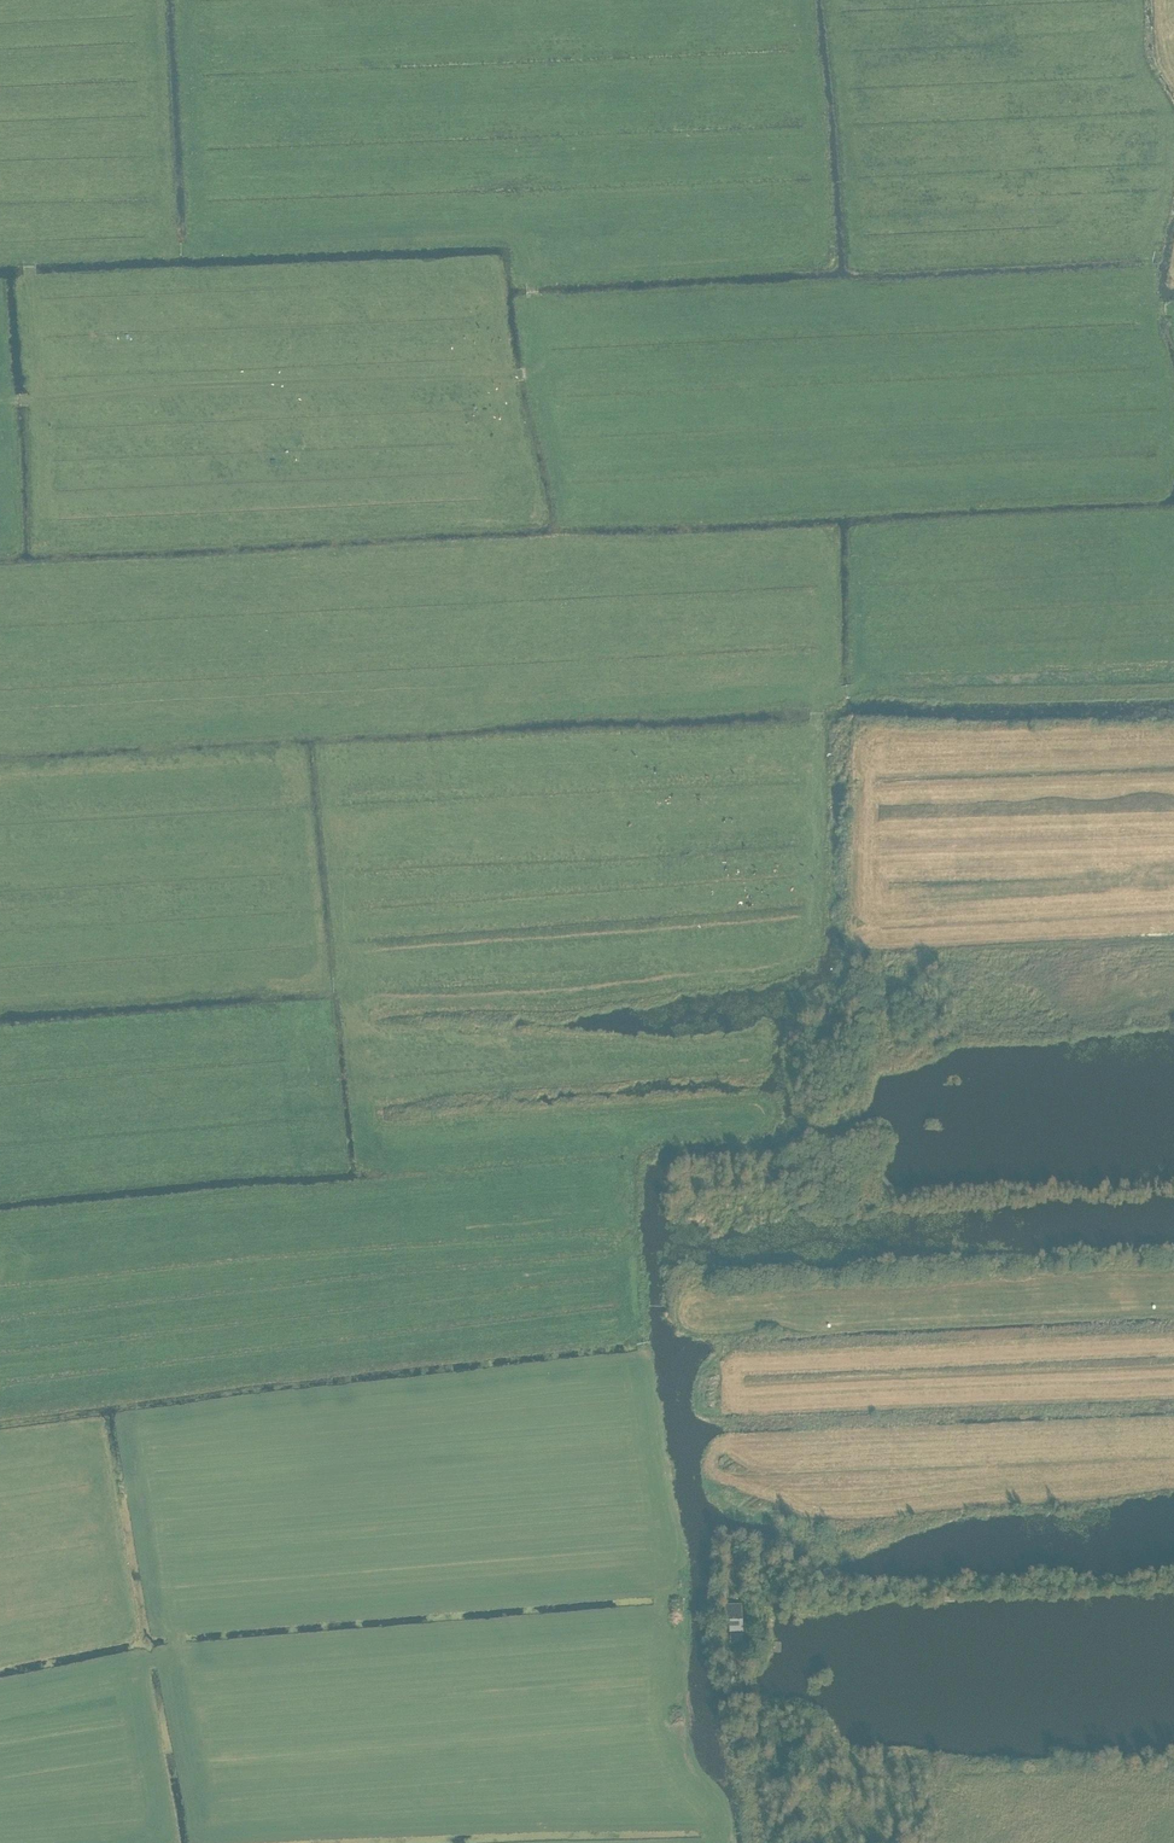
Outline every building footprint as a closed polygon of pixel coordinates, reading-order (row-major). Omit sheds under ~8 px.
[(716,1592),(716,1601),(725,1601),(725,1592),(716,1592)] [(743,1633),(743,1605),(725,1606),(725,1622),(729,1622),(729,1633),(743,1633)]
